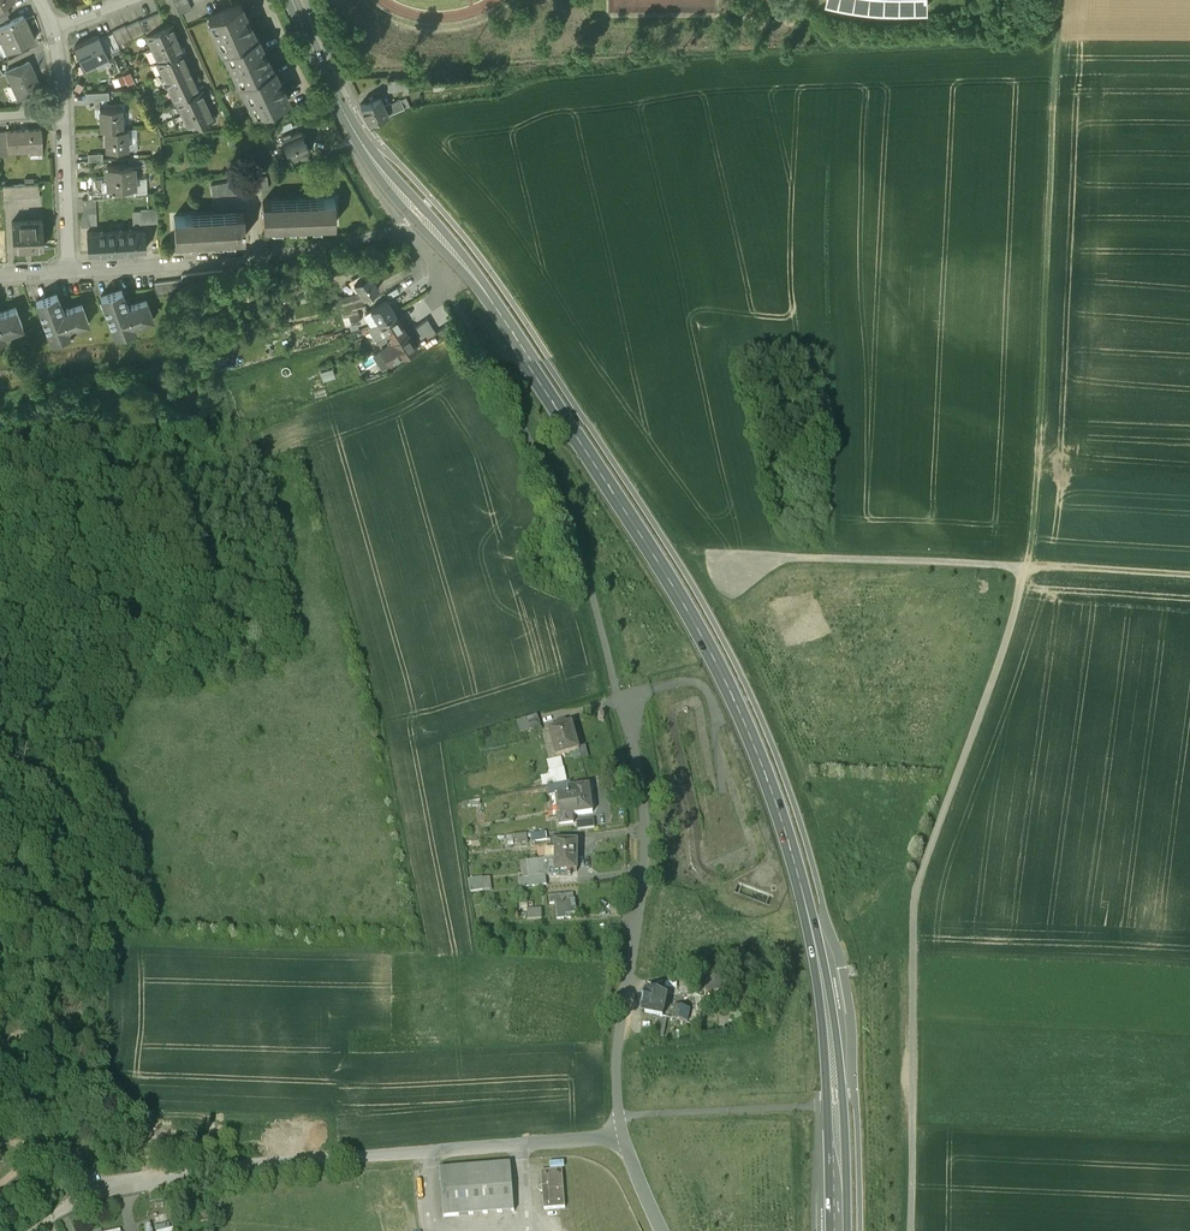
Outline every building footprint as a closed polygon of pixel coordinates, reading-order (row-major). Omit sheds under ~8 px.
[(14,2),(13,0),(0,0),(0,10),(14,2)] [(179,16),(192,10),(188,0),(172,0),(179,16)] [(826,1),(834,3),(848,6),(868,9),(886,10),(901,11),(927,10),(927,0),(827,0),(826,1)] [(258,115),(287,101),(272,68),(271,68),(256,36),(254,37),(239,5),(209,19),(214,29),(212,29),(215,36),(217,35),(221,45),(220,46),(223,52),(226,51),(230,60),(229,61),(235,73),(236,72),(244,88),(245,88),(250,98),(248,98),(251,105),(253,104),(258,115)] [(159,13),(140,23),(145,34),(146,35),(147,35),(165,26),(159,13)] [(0,25),(0,35),(2,41),(8,38),(13,49),(34,39),(22,14),(0,25)] [(139,21),(126,27),(132,40),(145,34),(140,23),(139,21)] [(165,26),(147,35),(152,48),(177,38),(174,31),(175,31),(171,23),(165,26)] [(125,26),(112,32),(113,33),(119,46),(132,40),(126,27),(125,26)] [(119,47),(119,46),(113,33),(100,39),(106,53),(119,47)] [(98,36),(74,46),(83,67),(107,56),(106,53),(100,39),(98,36)] [(177,38),(152,48),(158,61),(181,51),(182,51),(180,45),(181,45),(177,37),(177,38)] [(183,56),(181,51),(158,61),(157,62),(163,75),(188,64),(184,56),(183,56)] [(1,62),(4,70),(21,63),(17,55),(1,62)] [(28,61),(6,71),(18,98),(40,88),(28,61)] [(188,64),(163,75),(169,88),(194,77),(188,64)] [(197,85),(194,77),(169,88),(175,102),(176,101),(199,91),(196,85),(197,85)] [(388,80),(389,91),(407,90),(407,79),(388,80)] [(202,89),(199,91),(176,101),(182,115),(207,104),(204,98),(206,97),(202,89)] [(361,105),(368,123),(388,115),(384,107),(380,97),(361,105)] [(384,107),(388,115),(404,108),(401,100),(384,107)] [(210,111),(207,104),(182,115),(188,128),(199,123),(200,126),(216,119),(211,110),(210,111)] [(106,129),(123,129),(121,107),(99,108),(100,130),(106,129)] [(128,150),(127,128),(123,129),(106,129),(107,151),(128,150)] [(41,130),(6,131),(7,153),(28,152),(28,154),(42,154),(41,130)] [(287,151),(290,159),(291,160),(306,153),(310,152),(300,131),(291,135),(290,132),(283,135),(284,138),(282,139),(285,146),(282,147),(284,152),(287,151)] [(283,167),(310,162),(306,153),(291,160),(290,159),(281,163),(283,167)] [(108,178),(96,178),(93,181),(94,192),(102,192),(109,192),(109,191),(134,190),(133,167),(107,168),(108,178)] [(41,196),(41,183),(7,184),(8,197),(41,196)] [(335,203),(263,206),(264,231),(336,228),(335,203)] [(141,213),(134,214),(135,225),(142,225),(141,213)] [(82,216),(82,228),(89,228),(89,227),(96,227),(96,216),(82,216)] [(244,218),(174,221),(175,246),(245,243),(244,218)] [(11,223),(12,251),(43,250),(42,222),(11,223)] [(88,256),(146,253),(145,232),(87,235),(88,256)] [(223,278),(225,290),(233,289),(232,277),(223,278)] [(182,282),(183,286),(183,295),(225,291),(225,290),(223,278),(182,282)] [(370,279),(355,288),(361,298),(365,304),(366,303),(380,294),(370,279)] [(183,295),(183,286),(155,289),(156,302),(184,299),(183,295)] [(122,295),(102,303),(117,343),(137,336),(135,331),(153,324),(146,306),(128,312),(122,295)] [(57,298),(37,305),(51,346),(72,339),(70,334),(88,328),(81,309),(63,315),(57,298)] [(365,304),(361,298),(340,304),(341,307),(344,306),(345,311),(366,305),(366,303),(365,304)] [(388,305),(372,316),(372,317),(370,319),(373,324),(376,322),(380,329),(396,318),(388,305)] [(5,342),(4,337),(22,331),(15,312),(0,317),(0,344),(5,342)] [(396,318),(380,329),(369,332),(379,347),(388,341),(392,347),(408,337),(396,318)] [(360,320),(351,322),(353,329),(362,327),(360,320)] [(408,337),(392,347),(382,354),(392,369),(398,365),(398,364),(417,352),(408,337)] [(549,727),(555,753),(578,747),(572,722),(566,723),(565,717),(556,720),(557,725),(549,727)] [(540,724),(538,718),(528,721),(530,728),(540,724)] [(550,770),(542,771),(543,780),(567,778),(565,753),(548,754),(550,770)] [(575,792),(577,813),(591,811),(589,793),(591,793),(590,788),(588,788),(588,785),(576,786),(576,785),(571,786),(572,792),(575,792)] [(576,819),(577,827),(593,825),(592,817),(576,819)] [(548,837),(547,830),(533,831),(533,838),(548,837)] [(555,855),(577,855),(577,847),(576,841),(568,841),(568,837),(550,837),(550,847),(555,847),(555,855)] [(555,847),(550,847),(550,851),(535,851),(535,859),(555,856),(555,855),(555,847)] [(577,863),(577,855),(555,855),(555,856),(555,864),(550,864),(550,868),(550,874),(568,874),(568,870),(577,870),(577,863)] [(555,864),(555,856),(535,859),(532,859),(533,870),(550,868),(550,864),(555,864)] [(523,877),(524,886),(546,884),(545,874),(523,877)] [(481,878),(468,879),(469,881),(470,893),(483,891),(481,878)] [(575,899),(564,900),(566,912),(576,910),(575,899)] [(541,908),(527,908),(527,918),(542,918),(541,908)] [(667,996),(645,992),(642,1010),(663,1015),(667,996)] [(690,1008),(675,1005),(672,1018),(687,1021),(690,1008)] [(511,1166),(441,1171),(445,1220),(514,1214),(511,1166)] [(562,1172),(541,1173),(544,1210),(565,1209),(562,1172)] [(171,1213),(154,1216),(156,1230),(173,1230),(171,1213)]
